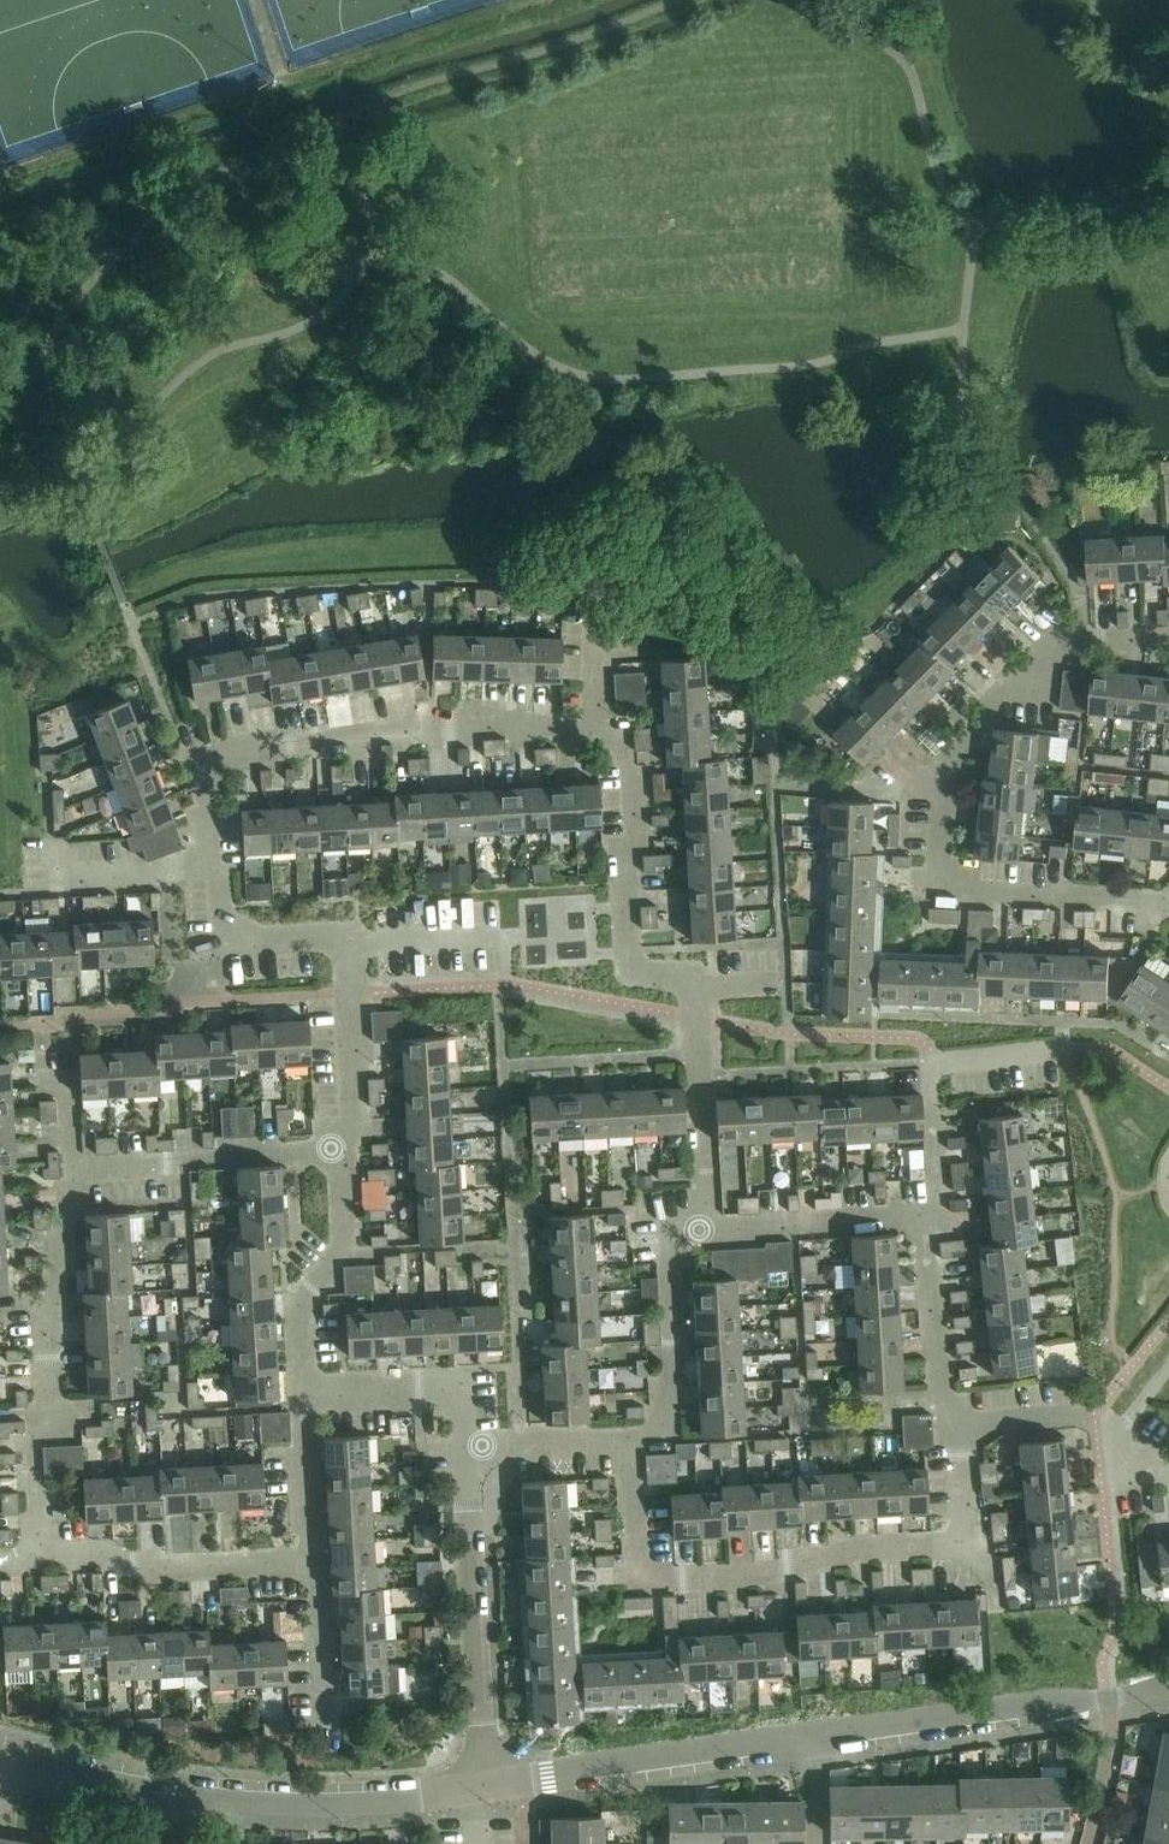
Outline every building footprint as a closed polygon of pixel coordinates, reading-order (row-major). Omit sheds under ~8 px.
[(1016,510),(997,511),(998,531),(1016,531),(1016,510)] [(1165,535),(1140,537),(1142,579),(1166,578),(1167,584),(1168,584),(1165,535)] [(1140,537),(1114,538),(1117,581),(1142,579),(1140,537)] [(1117,581),(1114,538),(1088,540),(1089,569),(1079,569),(1080,586),(1091,585),(1091,582),(1117,581)] [(1011,547),(992,566),(1023,596),(1042,577),(1011,547)] [(968,562),(956,551),(949,559),(961,570),(968,562)] [(992,566),(974,584),(1005,614),(1023,596),(992,566)] [(974,584),(956,602),(988,632),(1005,614),(974,584)] [(526,602),(537,603),(537,586),(526,586),(526,602)] [(537,586),(537,603),(547,603),(548,586),(537,586)] [(420,588),(410,590),(412,606),(423,604),(420,588)] [(920,588),(913,595),(920,603),(924,607),(932,599),(920,588)] [(475,606),(486,606),(486,589),(475,589),(475,606)] [(486,589),(486,606),(497,606),(497,590),(486,589)] [(368,591),(357,593),(360,610),(371,608),(368,591)] [(434,592),(434,608),(445,609),(445,592),(434,592)] [(360,610),(357,593),(346,595),(349,612),(360,610)] [(317,594),(306,596),(309,612),(320,610),(317,594)] [(920,603),(913,595),(901,607),(909,615),(920,603)] [(1072,607),(1060,595),(1052,603),(1064,615),(1072,607)] [(309,612),(306,596),(295,598),(298,614),(309,612)] [(266,597),(255,599),(258,615),(269,613),(266,597)] [(258,615),(255,599),(244,601),(247,617),(258,615)] [(215,601),(204,603),(207,619),(218,617),(215,601)] [(956,602),(939,620),(970,651),(988,632),(956,602)] [(207,619),(204,603),(193,605),(196,621),(207,619)] [(1158,610),(1159,626),(1168,626),(1168,609),(1158,610)] [(1130,611),(1119,612),(1120,628),(1131,628),(1130,611)] [(920,639),(924,643),(925,642),(952,669),(953,668),(970,651),(939,620),(920,639)] [(417,635),(391,639),(398,681),(425,677),(417,635)] [(432,678),(458,678),(460,636),(433,635),(432,678)] [(460,636),(458,678),(484,679),(485,636),(460,636)] [(485,636),(484,679),(509,680),(510,637),(485,636)] [(510,637),(509,680),(535,681),(536,638),(510,637)] [(536,638),(535,681),(561,681),(562,639),(536,638)] [(391,639),(366,643),(373,686),(398,681),(391,639)] [(850,640),(839,652),(847,660),(858,648),(850,640)] [(925,642),(924,643),(907,660),(939,691),(957,672),(953,668),(952,669),(925,642)] [(366,643),(341,648),(348,690),(373,686),(366,643)] [(1014,643),(1006,651),(1002,655),(1010,663),(1022,651),(1014,643)] [(263,646),(238,650),(246,692),(270,688),(272,703),(273,703),(263,646)] [(265,646),(263,646),(273,703),(298,699),(291,657),(267,661),(265,646)] [(341,648),(316,652),(323,694),(348,690),(341,648)] [(238,650),(213,655),(221,697),(246,692),(238,650)] [(316,652),(291,657),(298,699),(323,694),(316,652)] [(221,697),(213,655),(187,659),(194,701),(221,697)] [(661,661),(663,687),(705,685),(704,658),(661,661)] [(907,660),(890,679),(921,709),(939,691),(907,660)] [(822,669),(815,676),(827,688),(834,680),(822,669)] [(1065,670),(1064,683),(1093,686),(1094,673),(1065,670)] [(1091,699),(1090,712),(1116,715),(1121,673),(1095,670),(1094,673),(1093,686),(1091,699)] [(614,674),(615,690),(645,688),(644,672),(614,674)] [(1121,673),(1116,715),(1142,718),(1146,676),(1121,673)] [(827,688),(815,676),(807,684),(819,696),(827,688)] [(1142,718),(1167,721),(1168,702),(1168,678),(1146,676),(1142,718)] [(890,679),(872,697),(903,727),(921,709),(890,679)] [(1064,683),(1062,696),(1091,699),(1093,686),(1064,683)] [(705,685),(663,687),(664,713),(707,710),(705,685)] [(645,688),(615,690),(615,706),(645,704),(645,688)] [(1091,699),(1062,696),(1061,709),(1090,712),(1091,699)] [(872,697),(854,715),(885,745),(903,727),(872,697)] [(960,697),(952,704),(964,716),(972,708),(960,697)] [(88,715),(97,740),(137,725),(127,700),(88,715)] [(707,710),(664,713),(665,738),(708,736),(707,710)] [(885,745),(854,715),(835,734),(867,764),(885,745)] [(942,715),(935,722),(947,734),(954,726),(942,715)] [(137,725),(97,740),(106,764),(146,748),(137,725)] [(633,729),(634,740),(651,739),(650,728),(633,729)] [(997,729),(994,756),(1037,760),(1039,734),(997,729)] [(708,736),(665,738),(667,765),(682,764),(682,762),(710,761),(709,760),(708,736)] [(505,738),(494,739),(495,756),(506,755),(505,738)] [(495,756),(494,739),(483,739),(483,747),(484,756),(495,756)] [(651,739),(634,740),(635,751),(651,750),(651,739)] [(382,761),(393,760),(392,744),(381,744),(382,761)] [(556,747),(545,748),(546,765),(557,764),(556,747)] [(1069,747),(1067,763),(1078,765),(1080,748),(1069,747)] [(146,748),(106,764),(115,787),(155,772),(146,748)] [(459,765),(470,764),(469,748),(458,748),(459,765)] [(546,765),(545,748),(534,749),(535,765),(546,765)] [(1095,764),(1111,765),(1112,755),(1096,753),(1095,764)] [(1151,770),(1162,771),(1163,754),(1153,753),(1151,770)] [(51,771),(50,754),(39,755),(40,771),(51,771)] [(61,754),(50,754),(51,771),(62,770),(61,754)] [(1112,755),(1111,765),(1127,767),(1129,756),(1112,755)] [(603,767),(602,756),(586,756),(586,768),(603,767)] [(985,779),(985,780),(1034,785),(1037,760),(994,756),(992,780),(985,779)] [(430,757),(419,758),(420,775),(431,774),(430,757)] [(420,775),(419,758),(408,759),(409,775),(420,775)] [(682,762),(682,764),(683,788),(726,785),(725,759),(709,760),(710,761),(682,762)] [(1078,765),(1067,763),(1066,780),(1077,781),(1078,765)] [(353,764),(342,765),(343,782),(353,781),(353,764)] [(343,782),(342,765),(331,766),(332,782),(343,782)] [(302,767),(285,768),(286,779),(303,778),(302,767)] [(261,786),(272,786),(271,769),(260,770),(261,786)] [(1093,782),(1109,784),(1110,773),(1094,771),(1093,782)] [(155,772),(115,787),(124,811),(164,796),(155,772)] [(652,774),(653,790),(664,789),(664,773),(652,774)] [(1110,773),(1109,784),(1125,785),(1127,774),(1110,773)] [(1148,794),(1159,795),(1161,778),(1150,777),(1148,794)] [(1159,795),(1168,796),(1168,779),(1161,778),(1159,795)] [(985,780),(983,805),(1025,810),(1028,786),(1034,786),(1034,785),(985,780)] [(599,783),(573,785),(575,828),(602,827),(599,783)] [(573,785),(547,786),(550,830),(575,828),(573,785)] [(726,785),(683,788),(685,813),(728,811),(726,785)] [(547,786),(522,788),(524,831),(550,830),(547,786)] [(522,788),(497,789),(499,833),(524,831),(522,788)] [(497,789),(471,790),(474,834),(499,833),(497,789)] [(670,789),(664,789),(653,790),(654,801),(671,800),(670,789)] [(52,791),(53,807),(64,807),(63,790),(52,791)] [(471,790),(446,792),(448,836),(474,834),(471,790)] [(247,792),(230,793),(231,804),(247,804),(247,792)] [(446,792),(421,793),(423,837),(448,836),(446,792)] [(421,793),(395,795),(397,845),(398,845),(398,839),(423,837),(421,793)] [(394,801),(369,802),(372,846),(397,845),(395,795),(394,795),(394,801)] [(164,796),(124,811),(133,835),(126,838),(132,854),(142,850),(136,835),(149,830),(161,825),(173,821),(174,821),(164,796)] [(1070,798),(1068,815),(1079,816),(1080,806),(1081,799),(1070,798)] [(833,801),(832,827),(874,829),(875,803),(833,801)] [(369,802),(344,804),(346,848),(372,846),(369,802)] [(344,804),(318,805),(321,849),(346,848),(344,804)] [(318,805),(293,807),(296,850),(321,849),(318,805)] [(983,805),(980,831),(1022,835),(1025,810),(983,805)] [(1079,816),(1077,832),(1075,848),(1102,851),(1106,809),(1080,806),(1079,816)] [(64,807),(53,807),(54,824),(65,823),(64,807)] [(293,807),(268,808),(270,852),(296,850),(293,807)] [(270,852),(268,808),(241,809),(244,853),(270,852)] [(1106,809),(1102,851),(1127,854),(1132,811),(1106,809)] [(728,811),(685,813),(686,839),(729,836),(728,811)] [(1132,811),(1127,854),(1152,856),(1157,814),(1132,811)] [(890,813),(889,830),(901,830),(901,814),(890,813)] [(668,825),(668,814),(651,815),(652,826),(668,825)] [(1152,856),(1168,858),(1168,815),(1157,814),(1152,856)] [(1079,816),(1068,815),(1066,831),(1077,832),(1079,816)] [(173,821),(161,825),(171,853),(184,848),(173,821)] [(161,825),(149,830),(160,857),(171,853),(161,825)] [(832,827),(831,853),(879,855),(879,854),(873,853),(874,829),(832,827)] [(149,830),(136,835),(142,850),(147,862),(160,857),(149,830)] [(901,830),(889,830),(888,846),(900,847),(901,830)] [(1022,835),(980,831),(977,857),(1020,861),(1022,835)] [(729,836),(686,839),(688,864),(731,861),(729,836)] [(1050,857),(1067,858),(1068,847),(1052,845),(1050,857)] [(879,855),(831,853),(831,854),(837,854),(835,886),(878,887),(879,855)] [(670,854),(653,855),(654,866),(670,865),(670,854)] [(654,872),(654,866),(653,855),(643,856),(644,872),(654,872)] [(912,856),(894,855),(893,866),(911,867),(912,856)] [(731,861),(688,864),(689,889),(732,887),(731,861)] [(466,863),(450,864),(452,884),(467,883),(466,863)] [(517,868),(512,875),(512,880),(512,881),(527,881),(527,879),(526,868),(517,868)] [(490,872),(477,873),(477,882),(478,884),(490,883),(490,881),(490,872)] [(270,883),(247,884),(248,901),(271,900),(270,883)] [(878,887),(835,886),(834,918),(877,920),(878,887)] [(732,887),(689,889),(691,915),(733,912),(732,887)] [(151,909),(158,908),(162,908),(161,892),(150,892),(151,909)] [(114,894),(98,895),(99,906),(115,905),(114,894)] [(99,906),(98,895),(82,896),(82,907),(99,906)] [(48,909),(47,898),(31,899),(32,910),(48,909)] [(47,898),(48,909),(48,915),(59,914),(58,898),(47,898)] [(0,901),(0,912),(14,911),(13,900),(0,901)] [(640,906),(640,917),(657,916),(656,905),(640,906)] [(930,922),(938,923),(938,909),(930,908),(930,922)] [(1034,925),(1035,919),(1035,908),(1024,908),(1023,925),(1034,925)] [(1035,908),(1035,919),(1051,920),(1051,909),(1035,908)] [(938,909),(938,923),(945,923),(946,909),(938,909)] [(946,909),(945,923),(953,923),(953,909),(946,909)] [(953,909),(953,923),(961,924),(961,909),(953,909)] [(970,910),(970,918),(984,918),(984,910),(970,910)] [(984,910),(984,918),(983,926),(983,928),(994,928),(995,911),(984,910)] [(1074,927),(1085,927),(1086,910),(1075,910),(1074,927)] [(1086,910),(1085,927),(1096,927),(1097,911),(1086,910)] [(733,912),(691,915),(692,941),(735,939),(733,912)] [(657,916),(640,917),(641,928),(658,927),(657,916)] [(834,918),(833,951),(876,953),(877,920),(834,918)] [(970,918),(969,925),(983,926),(984,918),(970,918)] [(152,920),(125,921),(128,964),(154,963),(152,920)] [(125,921),(100,923),(102,966),(128,964),(125,921)] [(100,923),(74,924),(77,973),(78,973),(78,967),(102,966),(100,923)] [(74,930),(49,932),(52,974),(77,973),(74,924),(73,924),(74,930)] [(969,925),(969,933),(983,934),(983,928),(983,926),(969,925)] [(983,941),(983,943),(999,943),(999,929),(983,928),(983,934),(983,941)] [(49,932),(24,933),(26,976),(52,974),(49,932)] [(0,935),(0,960),(1,977),(26,976),(24,933),(0,935)] [(969,933),(969,941),(983,941),(983,934),(969,933)] [(969,941),(968,962),(981,963),(981,951),(983,951),(983,943),(983,941),(969,941)] [(833,951),(831,983),(874,985),(876,953),(833,951)] [(981,951),(981,963),(982,963),(981,994),(982,995),(1006,996),(1008,952),(983,951),(981,951)] [(1008,952),(1006,996),(1032,997),(1033,953),(1008,952)] [(1033,953),(1032,997),(1057,998),(1059,954),(1033,953)] [(1059,954),(1057,998),(1082,999),(1084,955),(1059,954)] [(1084,955),(1082,999),(1109,1000),(1109,999),(1110,975),(1111,957),(1111,956),(1084,955)] [(1111,957),(1110,975),(1118,975),(1130,958),(1111,957)] [(1110,975),(1109,999),(1121,999),(1143,965),(1130,958),(1118,975),(1110,975)] [(881,1001),(915,1003),(917,960),(883,959),(881,1001)] [(917,960),(915,1003),(948,1004),(950,961),(917,960)] [(950,961),(948,1004),(982,1006),(982,995),(981,994),(982,963),(981,963),(968,962),(950,961)] [(1143,964),(1143,965),(1121,999),(1119,1001),(1141,1016),(1165,979),(1143,964)] [(1141,1016),(1163,1030),(1168,1020),(1168,981),(1165,979),(1141,1016)] [(874,985),(831,983),(830,1017),(873,1019),(874,985)] [(371,1012),(372,1025),(401,1023),(401,1010),(371,1012)] [(309,1020),(282,1022),(285,1064),(311,1063),(309,1020)] [(460,1021),(448,1022),(448,1027),(448,1029),(461,1029),(461,1026),(460,1021)] [(282,1022),(257,1023),(259,1066),(285,1064),(282,1022)] [(257,1023),(231,1025),(234,1073),(235,1073),(235,1067),(259,1066),(257,1023)] [(401,1023),(372,1025),(372,1041),(402,1039),(401,1023)] [(230,1031),(206,1032),(209,1075),(234,1073),(231,1025),(230,1025),(230,1031)] [(206,1032),(181,1034),(183,1076),(209,1075),(206,1032)] [(181,1034),(156,1035),(159,1093),(160,1093),(159,1078),(183,1076),(181,1034)] [(155,1050),(131,1052),(134,1094),(159,1093),(156,1035),(154,1035),(155,1050)] [(445,1037),(402,1039),(404,1066),(447,1063),(445,1037)] [(33,1050),(19,1050),(20,1061),(33,1060),(33,1050)] [(11,1088),(9,1062),(15,1062),(14,1051),(0,1052),(0,1089),(11,1088)] [(131,1052),(106,1053),(108,1096),(134,1094),(131,1052)] [(108,1096),(106,1053),(79,1055),(82,1097),(108,1096)] [(447,1063),(404,1066),(405,1091),(448,1089),(447,1063)] [(367,1079),(368,1090),(379,1089),(384,1089),(384,1078),(367,1079)] [(0,1089),(0,1114),(12,1113),(11,1088),(0,1089)] [(683,1088),(657,1089),(659,1132),(686,1130),(683,1088)] [(379,1089),(368,1090),(369,1106),(380,1105),(379,1089)] [(448,1089),(405,1091),(407,1117),(449,1114),(448,1089)] [(657,1089),(631,1091),(634,1133),(659,1132),(657,1089)] [(631,1091),(606,1092),(608,1135),(634,1133),(631,1091)] [(606,1092),(581,1094),(583,1136),(608,1135),(606,1092)] [(581,1094),(555,1095),(558,1138),(583,1136),(581,1094)] [(818,1094),(793,1096),(795,1138),(819,1137),(820,1143),(821,1143),(818,1094)] [(819,1094),(818,1094),(821,1143),(846,1141),(844,1099),(820,1100),(819,1094)] [(921,1094),(894,1096),(897,1139),(923,1137),(921,1094)] [(558,1138),(555,1095),(529,1097),(531,1139),(558,1138)] [(793,1096),(767,1097),(770,1140),(795,1138),(793,1096)] [(894,1096),(869,1097),(871,1140),(897,1139),(894,1096)] [(767,1097),(742,1099),(744,1141),(770,1140),(767,1097)] [(869,1097),(844,1099),(846,1141),(871,1140),(869,1097)] [(744,1141),(742,1099),(715,1100),(718,1143),(744,1141)] [(39,1101),(40,1112),(56,1111),(56,1100),(39,1101)] [(252,1106),(236,1107),(238,1137),(254,1136),(252,1106)] [(238,1137),(236,1107),(220,1108),(222,1138),(238,1137)] [(276,1120),(288,1119),(293,1119),(292,1108),(276,1109),(276,1120)] [(56,1111),(40,1112),(40,1123),(57,1122),(56,1111)] [(0,1114),(0,1140),(14,1139),(12,1113),(0,1114)] [(449,1114),(407,1117),(408,1142),(451,1140),(449,1114)] [(978,1119),(981,1146),(1025,1141),(1022,1114),(978,1119)] [(288,1119),(276,1120),(277,1136),(288,1136),(288,1119)] [(214,1148),(213,1131),(202,1132),(203,1149),(214,1148)] [(157,1151),(157,1140),(156,1135),(145,1135),(146,1152),(157,1151)] [(107,1154),(106,1137),(95,1138),(96,1155),(107,1154)] [(117,1137),(106,1137),(107,1154),(118,1153),(117,1137)] [(947,1138),(948,1149),(965,1148),(964,1137),(947,1138)] [(15,1164),(14,1139),(0,1140),(0,1165),(15,1164)] [(170,1139),(157,1140),(157,1151),(171,1150),(170,1139)] [(451,1140),(408,1142),(410,1167),(458,1165),(458,1163),(452,1164),(451,1140)] [(1025,1141),(981,1146),(984,1171),(1028,1166),(1025,1141)] [(388,1154),(388,1143),(371,1144),(372,1155),(388,1154)] [(48,1152),(49,1168),(60,1167),(59,1151),(48,1152)] [(951,1175),(962,1173),(968,1173),(966,1162),(950,1164),(951,1175)] [(0,1165),(0,1190),(2,1190),(0,1166),(15,1165),(15,1164),(0,1165)] [(458,1165),(410,1167),(410,1169),(416,1168),(417,1193),(460,1190),(458,1165)] [(237,1169),(239,1195),(282,1193),(280,1166),(237,1169)] [(690,1166),(674,1167),(675,1178),(691,1177),(690,1166)] [(1028,1166),(984,1171),(987,1196),(1031,1191),(1028,1166)] [(60,1167),(49,1168),(43,1168),(44,1179),(60,1178),(60,1167)] [(675,1178),(674,1167),(658,1168),(658,1179),(675,1178)] [(925,1168),(909,1169),(909,1180),(926,1179),(925,1168)] [(384,1180),(383,1169),(367,1170),(368,1181),(384,1180)] [(383,1169),(384,1180),(384,1186),(395,1185),(394,1169),(383,1169)] [(868,1183),(874,1182),(885,1181),(884,1171),(868,1172),(868,1183)] [(962,1173),(951,1175),(953,1191),(964,1190),(962,1173)] [(652,1175),(637,1176),(638,1187),(652,1186),(652,1175)] [(190,1182),(191,1199),(202,1198),(201,1181),(190,1182)] [(874,1182),(875,1199),(886,1198),(885,1181),(874,1182)] [(549,1183),(550,1199),(561,1198),(560,1182),(549,1183)] [(623,1189),(612,1190),(613,1206),(624,1206),(623,1189)] [(460,1190),(417,1193),(419,1218),(461,1215),(460,1190)] [(613,1206),(612,1190),(601,1190),(602,1207),(613,1206)] [(1031,1191),(987,1196),(990,1221),(1034,1216),(1031,1191)] [(830,1192),(830,1198),(831,1209),(842,1208),(841,1192),(830,1192)] [(282,1193),(239,1195),(240,1220),(283,1218),(282,1193)] [(799,1211),(798,1194),(787,1195),(788,1212),(799,1211)] [(749,1214),(748,1197),(737,1198),(738,1214),(749,1214)] [(758,1197),(748,1197),(749,1214),(759,1213),(758,1197)] [(202,1198),(191,1199),(192,1209),(208,1208),(208,1198),(202,1198)] [(561,1198),(550,1199),(551,1210),(568,1209),(567,1198),(561,1198)] [(831,1209),(830,1198),(814,1199),(815,1210),(831,1209)] [(967,1210),(966,1199),(949,1200),(951,1211),(967,1210)] [(33,1208),(34,1219),(50,1218),(49,1207),(33,1208)] [(169,1221),(174,1221),(185,1220),(184,1209),(168,1210),(169,1221)] [(370,1220),(386,1220),(386,1209),(369,1209),(370,1220)] [(85,1216),(86,1242),(129,1240),(128,1213),(85,1216)] [(624,1213),(608,1214),(608,1225),(625,1224),(624,1213)] [(461,1215),(419,1218),(420,1244),(463,1242),(461,1215)] [(549,1217),(551,1244),(593,1241),(592,1215),(549,1217)] [(978,1247),(978,1248),(1036,1242),(1034,1216),(990,1221),(993,1245),(978,1247)] [(50,1218),(34,1219),(34,1230),(51,1229),(50,1218)] [(227,1245),(227,1247),(284,1243),(283,1218),(240,1220),(242,1244),(227,1245)] [(185,1220),(174,1221),(175,1237),(186,1237),(185,1220)] [(371,1247),(387,1246),(388,1246),(387,1235),(370,1236),(371,1247)] [(851,1237),(853,1264),(895,1261),(894,1235),(851,1237)] [(193,1237),(194,1248),(211,1247),(210,1236),(193,1237)] [(626,1239),(609,1240),(610,1251),(627,1250),(626,1239)] [(966,1239),(950,1241),(951,1252),(967,1250),(966,1239)] [(129,1240),(86,1242),(88,1268),(130,1265),(129,1240)] [(593,1241),(551,1244),(552,1269),(595,1267),(593,1241)] [(791,1241),(778,1242),(780,1272),(793,1271),(791,1241)] [(951,1252),(950,1241),(939,1242),(941,1258),(952,1257),(951,1252)] [(778,1242),(765,1243),(767,1277),(767,1272),(780,1272),(778,1242)] [(1036,1242),(978,1248),(981,1274),(1024,1269),(1022,1245),(1037,1243),(1036,1242)] [(284,1243),(227,1247),(228,1272),(271,1270),(270,1245),(285,1245),(284,1243)] [(765,1247),(750,1248),(751,1278),(767,1277),(765,1243),(765,1247)] [(211,1247),(194,1248),(195,1259),(211,1258),(211,1247)] [(750,1248),(737,1249),(738,1279),(751,1278),(750,1248)] [(737,1249),(724,1250),(726,1279),(736,1278),(736,1279),(738,1279),(737,1249)] [(446,1267),(445,1250),(434,1251),(435,1268),(446,1267)] [(456,1250),(445,1250),(446,1267),(457,1266),(456,1250)] [(711,1251),(713,1280),(726,1279),(724,1250),(711,1251)] [(41,1255),(24,1256),(25,1267),(42,1266),(41,1255)] [(383,1256),(384,1267),(395,1267),(401,1266),(400,1255),(383,1256)] [(800,1256),(800,1267),(817,1266),(816,1255),(800,1256)] [(471,1261),(472,1277),(483,1277),(482,1260),(471,1261)] [(895,1261),(853,1264),(854,1289),(897,1287),(895,1261)] [(187,1262),(171,1263),(171,1274),(188,1273),(187,1262)] [(83,1292),(83,1293),(132,1291),(130,1265),(88,1268),(89,1292),(83,1292)] [(343,1266),(344,1279),(373,1277),(373,1265),(343,1266)] [(817,1266),(800,1267),(801,1278),(817,1277),(817,1266)] [(395,1267),(384,1267),(385,1283),(396,1283),(395,1267)] [(595,1267),(552,1269),(554,1294),(596,1292),(595,1267)] [(1024,1269),(981,1274),(984,1299),(1027,1294),(1024,1269)] [(271,1270),(228,1272),(230,1297),(272,1295),(271,1270)] [(373,1277),(344,1279),(345,1293),(374,1291),(373,1277)] [(641,1278),(641,1289),(658,1288),(657,1277),(641,1278)] [(693,1281),(694,1307),(737,1305),(736,1279),(736,1278),(726,1279),(713,1280),(693,1281)] [(897,1287),(854,1289),(856,1314),(898,1312),(897,1287)] [(658,1288),(641,1289),(642,1300),(659,1299),(658,1288)] [(950,1292),(951,1303),(967,1301),(966,1290),(950,1292)] [(132,1291),(83,1293),(85,1319),(127,1316),(126,1292),(132,1292),(132,1291)] [(596,1292),(554,1294),(555,1320),(598,1317),(596,1292)] [(1027,1294),(984,1299),(987,1324),(1030,1319),(1027,1294)] [(272,1295),(230,1297),(231,1323),(274,1320),(272,1295)] [(181,1297),(182,1308),(199,1307),(198,1296),(181,1297)] [(163,1298),(164,1314),(175,1314),(174,1297),(163,1298)] [(802,1301),(803,1317),(814,1317),(813,1300),(802,1301)] [(339,1303),(322,1304),(323,1315),(340,1314),(339,1303)] [(500,1305),(474,1306),(476,1349),(503,1347),(500,1305)] [(737,1305),(694,1307),(696,1333),(739,1330),(737,1305)] [(474,1306),(448,1308),(451,1350),(476,1349),(474,1306)] [(448,1308),(423,1309),(425,1352),(451,1350),(448,1308)] [(423,1309),(398,1311),(400,1353),(425,1352),(423,1309)] [(398,1311),(372,1312),(375,1355),(400,1353),(398,1311)] [(375,1355),(372,1312),(346,1314),(348,1356),(375,1355)] [(898,1312),(856,1314),(857,1340),(900,1337),(898,1312)] [(175,1314),(164,1314),(165,1331),(176,1330),(175,1314)] [(952,1317),(954,1328),(970,1326),(969,1315),(952,1317)] [(127,1316),(85,1319),(86,1344),(129,1342),(127,1316)] [(779,1317),(780,1328),(796,1327),(796,1316),(779,1317)] [(541,1345),(541,1346),(599,1343),(598,1317),(555,1320),(556,1344),(541,1345)] [(814,1317),(803,1317),(804,1334),(815,1333),(814,1317)] [(183,1319),(183,1330),(200,1329),(199,1318),(183,1319)] [(1030,1319),(987,1324),(990,1349),(1033,1344),(1030,1319)] [(274,1320),(231,1323),(233,1348),(275,1346),(274,1320)] [(643,1323),(644,1334),(661,1333),(660,1322),(643,1323)] [(796,1327),(780,1328),(780,1339),(797,1338),(796,1327)] [(200,1329),(183,1330),(184,1340),(201,1339),(200,1329)] [(739,1330),(696,1333),(697,1358),(740,1356),(739,1330)] [(661,1333),(644,1334),(645,1345),(661,1344),(661,1333)] [(900,1337),(857,1340),(858,1365),(901,1363),(900,1337)] [(955,1342),(957,1353),(973,1351),(972,1340),(955,1342)] [(129,1342),(86,1344),(88,1370),(130,1367),(129,1342)] [(599,1343),(541,1346),(543,1371),(586,1369),(584,1345),(599,1344),(599,1343)] [(1033,1344),(990,1349),(993,1376),(1036,1371),(1033,1344)] [(275,1346),(233,1348),(234,1373),(277,1371),(275,1346)] [(6,1350),(6,1351),(6,1361),(23,1360),(23,1349),(6,1350)] [(805,1352),(806,1368),(817,1367),(816,1351),(805,1352)] [(740,1356),(697,1358),(699,1383),(741,1381),(740,1356)] [(648,1359),(637,1360),(638,1377),(649,1376),(648,1359)] [(901,1363),(858,1365),(860,1392),(903,1389),(901,1363)] [(167,1364),(168,1381),(179,1380),(178,1364),(167,1364)] [(130,1367),(88,1370),(89,1396),(132,1394),(130,1367)] [(782,1368),(782,1379),(799,1378),(798,1367),(782,1368)] [(823,1367),(817,1367),(806,1368),(807,1379),(823,1378),(823,1367)] [(975,1367),(958,1369),(960,1380),(976,1378),(975,1367)] [(586,1369),(543,1371),(544,1397),(587,1394),(586,1369)] [(277,1371),(234,1373),(235,1400),(278,1398),(277,1371)] [(179,1380),(168,1381),(162,1381),(163,1392),(180,1391),(179,1380)] [(741,1381),(699,1383),(700,1409),(743,1406),(741,1381)] [(186,1383),(187,1399),(198,1399),(197,1382),(186,1383)] [(781,1388),(782,1404),(793,1403),(792,1387),(781,1388)] [(15,1391),(16,1403),(16,1407),(27,1407),(26,1390),(15,1391)] [(587,1394),(544,1397),(546,1423),(589,1421),(587,1394)] [(204,1398),(198,1399),(187,1399),(188,1410),(204,1409),(204,1398)] [(144,1403),(145,1420),(156,1419),(155,1402),(144,1403)] [(793,1403),(782,1404),(777,1404),(777,1415),(794,1414),(793,1403)] [(643,1406),(626,1407),(627,1419),(644,1418),(643,1406)] [(743,1406),(700,1409),(702,1435),(744,1433),(743,1406)] [(259,1413),(260,1428),(290,1426),(289,1412),(259,1413)] [(251,1414),(237,1414),(239,1439),(253,1438),(251,1414)] [(902,1416),(902,1432),(932,1430),(931,1414),(902,1416)] [(224,1415),(208,1416),(208,1427),(224,1426),(224,1415)] [(208,1427),(208,1416),(191,1417),(192,1428),(208,1427)] [(400,1417),(389,1418),(390,1435),(401,1434),(400,1417)] [(101,1420),(101,1425),(102,1436),(112,1435),(111,1419),(101,1420)] [(156,1419),(145,1420),(145,1430),(162,1429),(161,1419),(156,1419)] [(24,1421),(8,1422),(9,1433),(25,1432),(24,1421)] [(9,1433),(8,1422),(0,1422),(0,1439),(9,1438),(9,1433)] [(102,1436),(101,1425),(85,1426),(86,1437),(102,1436)] [(290,1426),(260,1428),(261,1442),(291,1441),(290,1426)] [(932,1430),(902,1432),(903,1448),(933,1446),(932,1430)] [(324,1438),(325,1465),(369,1463),(367,1436),(324,1438)] [(863,1436),(846,1437),(847,1448),(863,1447),(863,1436)] [(786,1438),(770,1439),(771,1450),(787,1449),(786,1438)] [(832,1438),(821,1439),(822,1455),(833,1455),(832,1438)] [(771,1450),(770,1439),(754,1440),(754,1451),(771,1450)] [(822,1455),(821,1439),(810,1439),(811,1456),(822,1455)] [(1019,1443),(1022,1470),(1064,1465),(1061,1439),(1019,1443)] [(729,1441),(718,1442),(719,1458),(730,1458),(729,1441)] [(719,1458),(718,1442),(707,1442),(708,1459),(719,1458)] [(82,1444),(68,1445),(70,1475),(83,1474),(82,1444)] [(68,1445),(56,1446),(58,1476),(70,1475),(68,1445)] [(58,1476),(56,1446),(43,1447),(44,1477),(58,1476)] [(0,1453),(0,1465),(16,1464),(15,1453),(0,1453)] [(645,1455),(646,1468),(676,1467),(675,1453),(645,1455)] [(979,1463),(980,1474),(996,1472),(995,1461),(979,1463)] [(262,1463),(236,1464),(238,1507),(265,1505),(262,1463)] [(369,1463),(325,1465),(327,1490),(370,1488),(369,1463)] [(236,1464),(210,1466),(213,1508),(238,1507),(236,1464)] [(1064,1465),(1022,1470),(1024,1495),(1067,1491),(1064,1465)] [(210,1466),(185,1467),(187,1510),(213,1508),(210,1466)] [(185,1467),(160,1469),(162,1517),(163,1517),(163,1511),(187,1510),(185,1467)] [(676,1467),(646,1468),(647,1484),(677,1483),(676,1467)] [(925,1468),(899,1470),(902,1513),(928,1511),(925,1468)] [(159,1475),(135,1476),(137,1519),(162,1517),(160,1469),(158,1469),(159,1475)] [(413,1469),(414,1485),(425,1485),(425,1469),(413,1469)] [(899,1470),(874,1471),(876,1514),(902,1513),(899,1470)] [(874,1471),(848,1473),(851,1515),(876,1514),(874,1471)] [(996,1472),(980,1474),(981,1485),(997,1483),(996,1472)] [(848,1473),(823,1474),(825,1517),(851,1515),(848,1473)] [(823,1474),(797,1476),(800,1524),(802,1524),(801,1518),(825,1517),(823,1474)] [(135,1476),(109,1477),(111,1520),(137,1519),(135,1476)] [(797,1482),(772,1483),(775,1526),(800,1524),(797,1476),(796,1476),(797,1482)] [(111,1520),(109,1477),(83,1479),(85,1522),(111,1520)] [(608,1478),(592,1479),(592,1490),(609,1489),(608,1478)] [(522,1483),(523,1509),(566,1507),(564,1480),(522,1483)] [(772,1483),(747,1485),(750,1527),(775,1526),(772,1483)] [(431,1485),(425,1485),(414,1485),(415,1497),(432,1496),(431,1485)] [(747,1485),(722,1486),(725,1535),(726,1535),(725,1529),(750,1527),(747,1485)] [(721,1492),(697,1493),(699,1536),(725,1535),(722,1486),(721,1486),(721,1492)] [(370,1488),(327,1490),(328,1516),(371,1513),(370,1488)] [(1067,1491),(1024,1495),(1027,1520),(1069,1516),(1067,1491)] [(1,1493),(2,1504),(18,1503),(18,1492),(1,1493)] [(699,1536),(697,1493),(670,1495),(673,1538),(699,1536)] [(1162,1494),(1151,1495),(1153,1512),(1164,1511),(1162,1494)] [(18,1503),(2,1504),(2,1515),(19,1514),(18,1503)] [(566,1507),(523,1509),(525,1534),(567,1532),(566,1507)] [(990,1513),(991,1524),(1002,1523),(1007,1522),(1006,1511),(990,1513)] [(371,1513),(328,1516),(330,1541),(373,1539),(371,1513)] [(1069,1516),(1027,1520),(1029,1545),(1072,1541),(1069,1516)] [(594,1520),(595,1530),(611,1530),(611,1519),(594,1520)] [(1002,1523),(991,1524),(992,1540),(1003,1539),(1002,1523)] [(422,1525),(423,1536),(439,1535),(439,1524),(422,1525)] [(0,1530),(0,1541),(10,1540),(10,1529),(0,1530)] [(611,1530),(595,1530),(595,1541),(612,1540),(611,1530)] [(525,1559),(525,1560),(569,1557),(567,1532),(525,1534),(526,1559),(525,1559)] [(439,1535),(423,1536),(423,1547),(440,1546),(439,1535)] [(373,1539),(330,1541),(331,1566),(374,1564),(373,1539)] [(1156,1542),(1156,1546),(1160,1585),(1168,1584),(1168,1540),(1156,1542)] [(1072,1541),(1029,1545),(1032,1571),(1074,1567),(1072,1541)] [(1156,1546),(1137,1548),(1141,1587),(1160,1585),(1156,1546)] [(613,1555),(596,1556),(597,1567),(613,1566),(613,1555)] [(1001,1557),(1003,1574),(1014,1572),(1012,1556),(1001,1557)] [(569,1557),(525,1560),(527,1593),(569,1590),(568,1559),(569,1559),(569,1557)] [(374,1564),(331,1566),(333,1592),(382,1589),(382,1588),(376,1588),(374,1564)] [(932,1567),(921,1568),(922,1585),(933,1584),(932,1567)] [(1074,1567),(1032,1571),(1034,1597),(1077,1593),(1074,1567)] [(922,1585),(921,1568),(911,1569),(912,1585),(922,1585)] [(426,1570),(427,1586),(438,1586),(437,1570),(426,1570)] [(871,1571),(872,1588),(883,1587),(882,1570),(871,1571)] [(103,1589),(102,1572),(91,1573),(92,1589),(103,1589)] [(1014,1572),(1003,1574),(1004,1590),(1015,1589),(1014,1572)] [(67,1574),(51,1575),(52,1586),(68,1585),(67,1574)] [(52,1586),(51,1575),(40,1576),(41,1592),(52,1592),(52,1586)] [(11,1579),(0,1580),(0,1587),(1,1596),(12,1596),(11,1579)] [(847,1596),(846,1585),(846,1579),(835,1580),(836,1597),(847,1596)] [(794,1582),(795,1599),(806,1598),(805,1581),(794,1582)] [(862,1584),(846,1585),(847,1596),(863,1595),(862,1584)] [(247,1586),(230,1587),(231,1604),(232,1608),(248,1607),(247,1586)] [(438,1586),(427,1586),(422,1587),(422,1598),(439,1597),(438,1586)] [(231,1604),(230,1587),(219,1588),(220,1604),(231,1604)] [(191,1589),(180,1590),(181,1607),(191,1606),(191,1589)] [(382,1589),(333,1592),(333,1593),(339,1593),(340,1617),(383,1614),(382,1589)] [(181,1607),(180,1590),(169,1591),(170,1607),(181,1607)] [(569,1590),(527,1593),(529,1625),(571,1623),(569,1590)] [(952,1644),(978,1642),(976,1610),(987,1610),(986,1593),(974,1594),(974,1599),(949,1601),(952,1644)] [(662,1596),(664,1635),(678,1634),(677,1619),(676,1603),(676,1595),(662,1596)] [(746,1595),(747,1607),(764,1606),(763,1595),(746,1595)] [(653,1608),(652,1597),(623,1598),(624,1609),(653,1608)] [(130,1617),(129,1600),(118,1601),(119,1618),(130,1617)] [(140,1600),(129,1600),(130,1617),(141,1616),(140,1600)] [(717,1617),(728,1616),(727,1600),(716,1600),(717,1617)] [(949,1601),(924,1602),(926,1645),(952,1644),(949,1601)] [(688,1602),(676,1603),(677,1619),(689,1619),(688,1602)] [(924,1602),(898,1604),(901,1646),(926,1645),(924,1602)] [(898,1604),(873,1605),(876,1654),(877,1654),(876,1648),(901,1646),(898,1604)] [(872,1611),(848,1613),(850,1655),(876,1654),(873,1605),(872,1605),(872,1611)] [(279,1625),(296,1624),(295,1613),(279,1614),(279,1625)] [(848,1613),(822,1614),(825,1657),(850,1655),(848,1613)] [(383,1614),(340,1617),(342,1642),(384,1640),(383,1614)] [(796,1616),(797,1631),(798,1658),(799,1658),(825,1657),(822,1614),(796,1616)] [(105,1619),(79,1621),(82,1665),(106,1663),(107,1678),(108,1678),(105,1619)] [(106,1619),(105,1619),(108,1678),(133,1677),(131,1633),(107,1634),(106,1619)] [(79,1621),(54,1622),(56,1666),(82,1665),(79,1621)] [(54,1622),(29,1624),(31,1667),(56,1666),(54,1622)] [(571,1623),(529,1625),(530,1658),(573,1655),(571,1623)] [(2,1625),(5,1683),(30,1682),(31,1683),(32,1683),(31,1667),(29,1624),(2,1625)] [(424,1627),(424,1637),(441,1636),(440,1626),(424,1627)] [(422,1627),(410,1627),(411,1638),(423,1638),(422,1627)] [(208,1628),(207,1629),(210,1687),(236,1686),(233,1642),(209,1644),(208,1628)] [(207,1629),(182,1630),(184,1674),(208,1672),(209,1687),(210,1687),(207,1629)] [(182,1630),(156,1632),(159,1675),(184,1674),(182,1630)] [(781,1631),(755,1633),(757,1676),(783,1674),(783,1662),(781,1632),(781,1631)] [(797,1631),(781,1632),(783,1662),(799,1661),(799,1658),(798,1658),(797,1631)] [(156,1632),(131,1633),(133,1677),(159,1675),(156,1632)] [(755,1633),(729,1635),(732,1677),(757,1676),(755,1633)] [(678,1634),(664,1635),(665,1657),(678,1656),(677,1638),(679,1638),(678,1634)] [(729,1635),(704,1636),(706,1679),(732,1677),(729,1635)] [(441,1636),(424,1637),(425,1648),(442,1647),(441,1636)] [(677,1638),(678,1656),(680,1656),(682,1699),(683,1699),(682,1680),(706,1679),(704,1636),(679,1638),(677,1638)] [(285,1639),(259,1641),(261,1684),(288,1683),(285,1639)] [(384,1640),(342,1642),(343,1667),(386,1665),(384,1640)] [(259,1641),(233,1642),(236,1686),(261,1684),(259,1641)] [(573,1655),(530,1658),(532,1690),(575,1688),(573,1655)] [(665,1657),(647,1658),(649,1700),(682,1699),(680,1656),(678,1656),(665,1657)] [(647,1658),(615,1660),(617,1702),(649,1700),(647,1658)] [(617,1702),(615,1660),(581,1661),(583,1704),(617,1702)] [(386,1665),(343,1667),(345,1694),(370,1693),(387,1692),(386,1665)] [(575,1688),(532,1690),(534,1724),(565,1722),(565,1724),(574,1723),(573,1722),(577,1721),(575,1688)] [(387,1692),(370,1693),(371,1703),(388,1702),(387,1692)] [(365,1699),(348,1700),(349,1712),(365,1711),(365,1699)] [(160,1718),(148,1719),(149,1731),(160,1730),(160,1718)] [(170,1718),(163,1718),(164,1734),(171,1734),(170,1718)] [(123,1719),(112,1719),(113,1735),(124,1734),(123,1719)] [(1159,1759),(1168,1761),(1168,1733),(1164,1732),(1159,1759)] [(1068,1742),(1056,1742),(1056,1756),(1068,1756),(1068,1742)] [(1027,1744),(1014,1744),(1015,1754),(1027,1754),(1027,1744)] [(1155,1785),(1168,1787),(1168,1761),(1159,1759),(1155,1785)] [(897,1762),(883,1762),(883,1779),(897,1779),(897,1762)] [(1039,1778),(1013,1779),(1014,1827),(1040,1827),(1039,1778)] [(1066,1778),(1039,1778),(1040,1827),(1067,1826),(1066,1778)] [(959,1780),(959,1785),(961,1785),(962,1828),(963,1828),(988,1828),(987,1779),(959,1780)] [(1013,1779),(987,1779),(988,1828),(1014,1827),(1013,1779)] [(961,1785),(959,1785),(935,1786),(936,1834),(963,1834),(963,1828),(962,1828),(961,1785)] [(1150,1810),(1168,1814),(1168,1787),(1155,1785),(1150,1810)] [(909,1786),(883,1787),(884,1835),(910,1835),(909,1786)] [(935,1786),(909,1786),(910,1835),(936,1834),(935,1786)] [(858,1836),(857,1787),(830,1788),(830,1836),(858,1836)] [(883,1787),(857,1787),(858,1836),(884,1835),(883,1787)] [(774,1803),(775,1843),(802,1843),(802,1802),(774,1803)] [(696,1804),(697,1843),(723,1843),(722,1803),(696,1804)] [(722,1803),(723,1843),(749,1843),(748,1803),(722,1803)] [(748,1803),(749,1843),(775,1843),(774,1803),(748,1803)] [(696,1804),(669,1804),(669,1843),(697,1843),(696,1804)] [(1145,1836),(1168,1840),(1168,1814),(1150,1810),(1145,1836)] [(539,1820),(539,1831),(550,1831),(552,1823),(554,1823),(554,1843),(602,1843),(601,1818),(553,1819),(553,1820),(539,1820)] [(655,1830),(646,1830),(646,1842),(656,1842),(655,1830)] [(1145,1836),(1144,1843),(1168,1843),(1168,1840),(1145,1836)]
